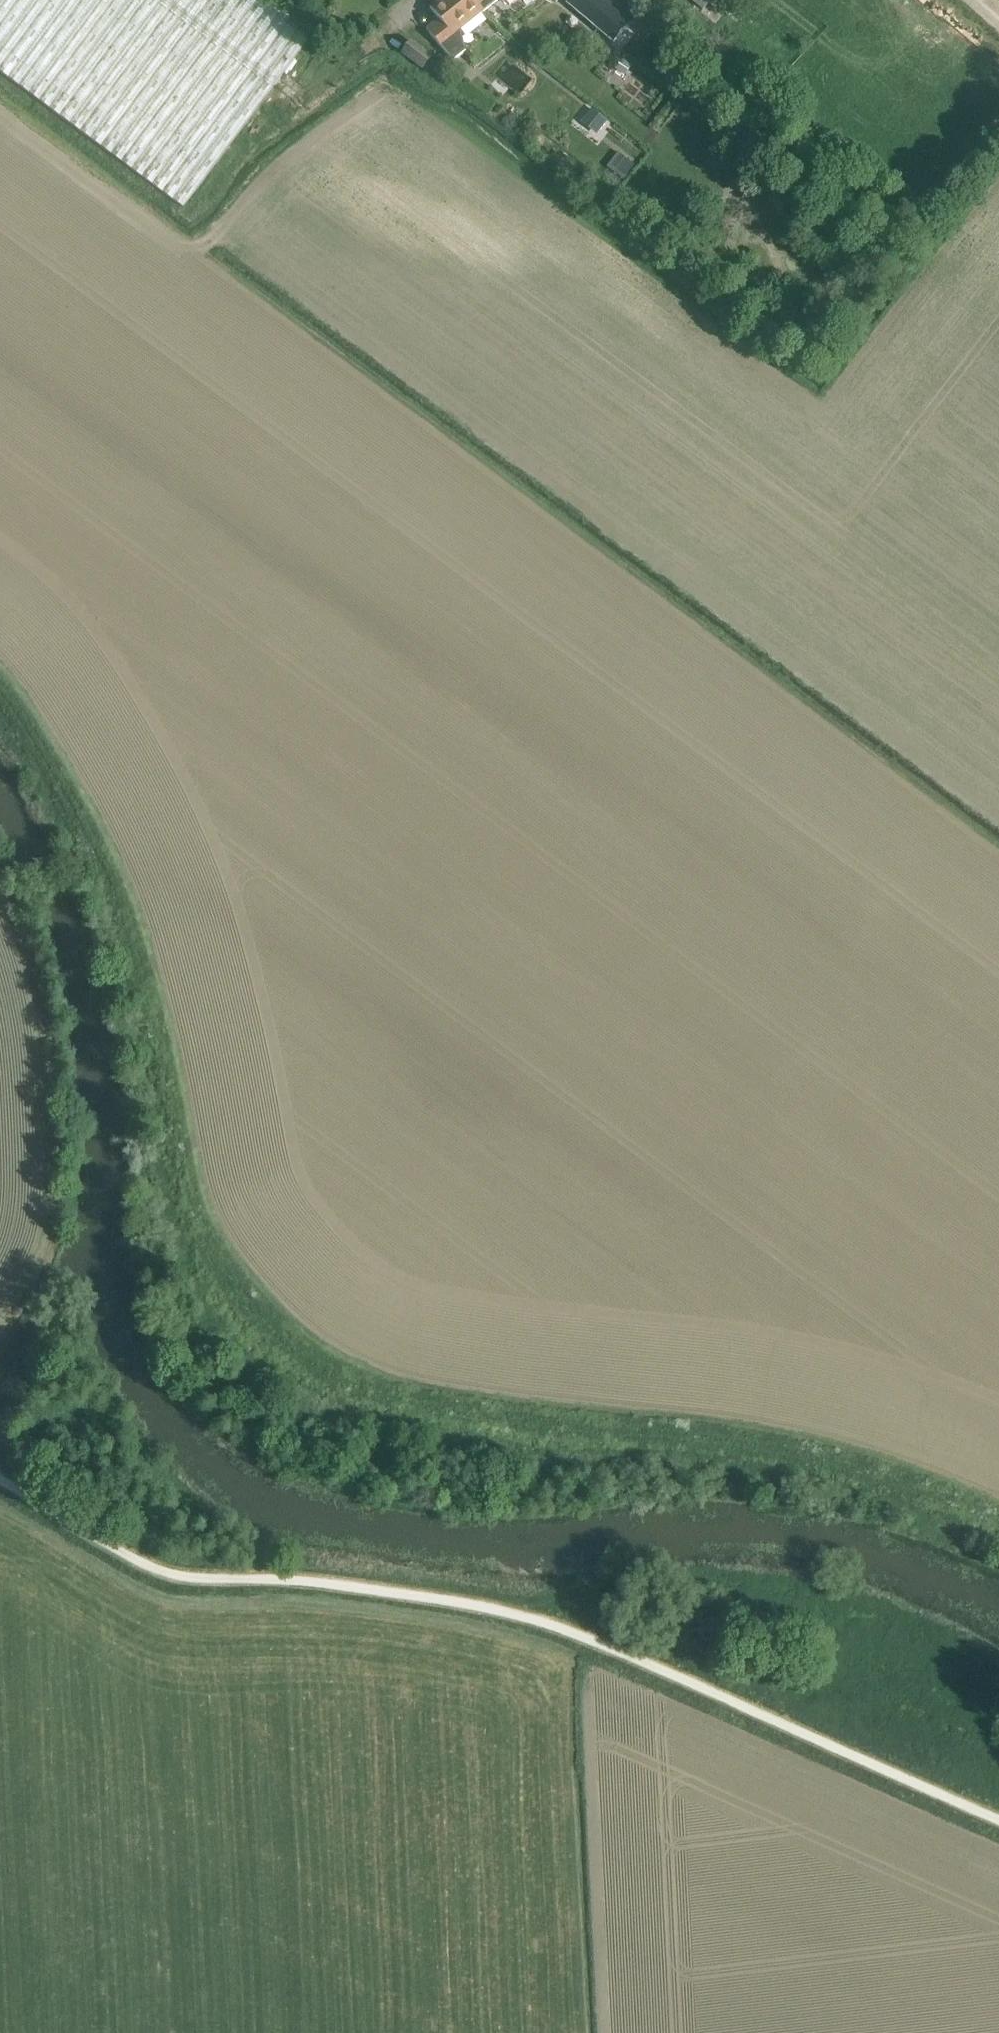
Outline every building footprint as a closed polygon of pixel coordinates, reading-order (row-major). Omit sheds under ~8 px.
[(184,209),(309,41),(288,26),(293,19),(267,0),(0,0),(0,72),(184,209)] [(472,0),(441,0),(431,8),(440,18),(427,29),(452,61),(466,51),(461,30),(482,14),(472,0)] [(482,14),(500,0),(472,0),(482,14)] [(608,35),(622,47),(636,31),(629,25),(640,11),(627,0),(573,0),(570,3),(608,35)] [(402,53),(423,70),(432,57),(411,41),(402,53)]
